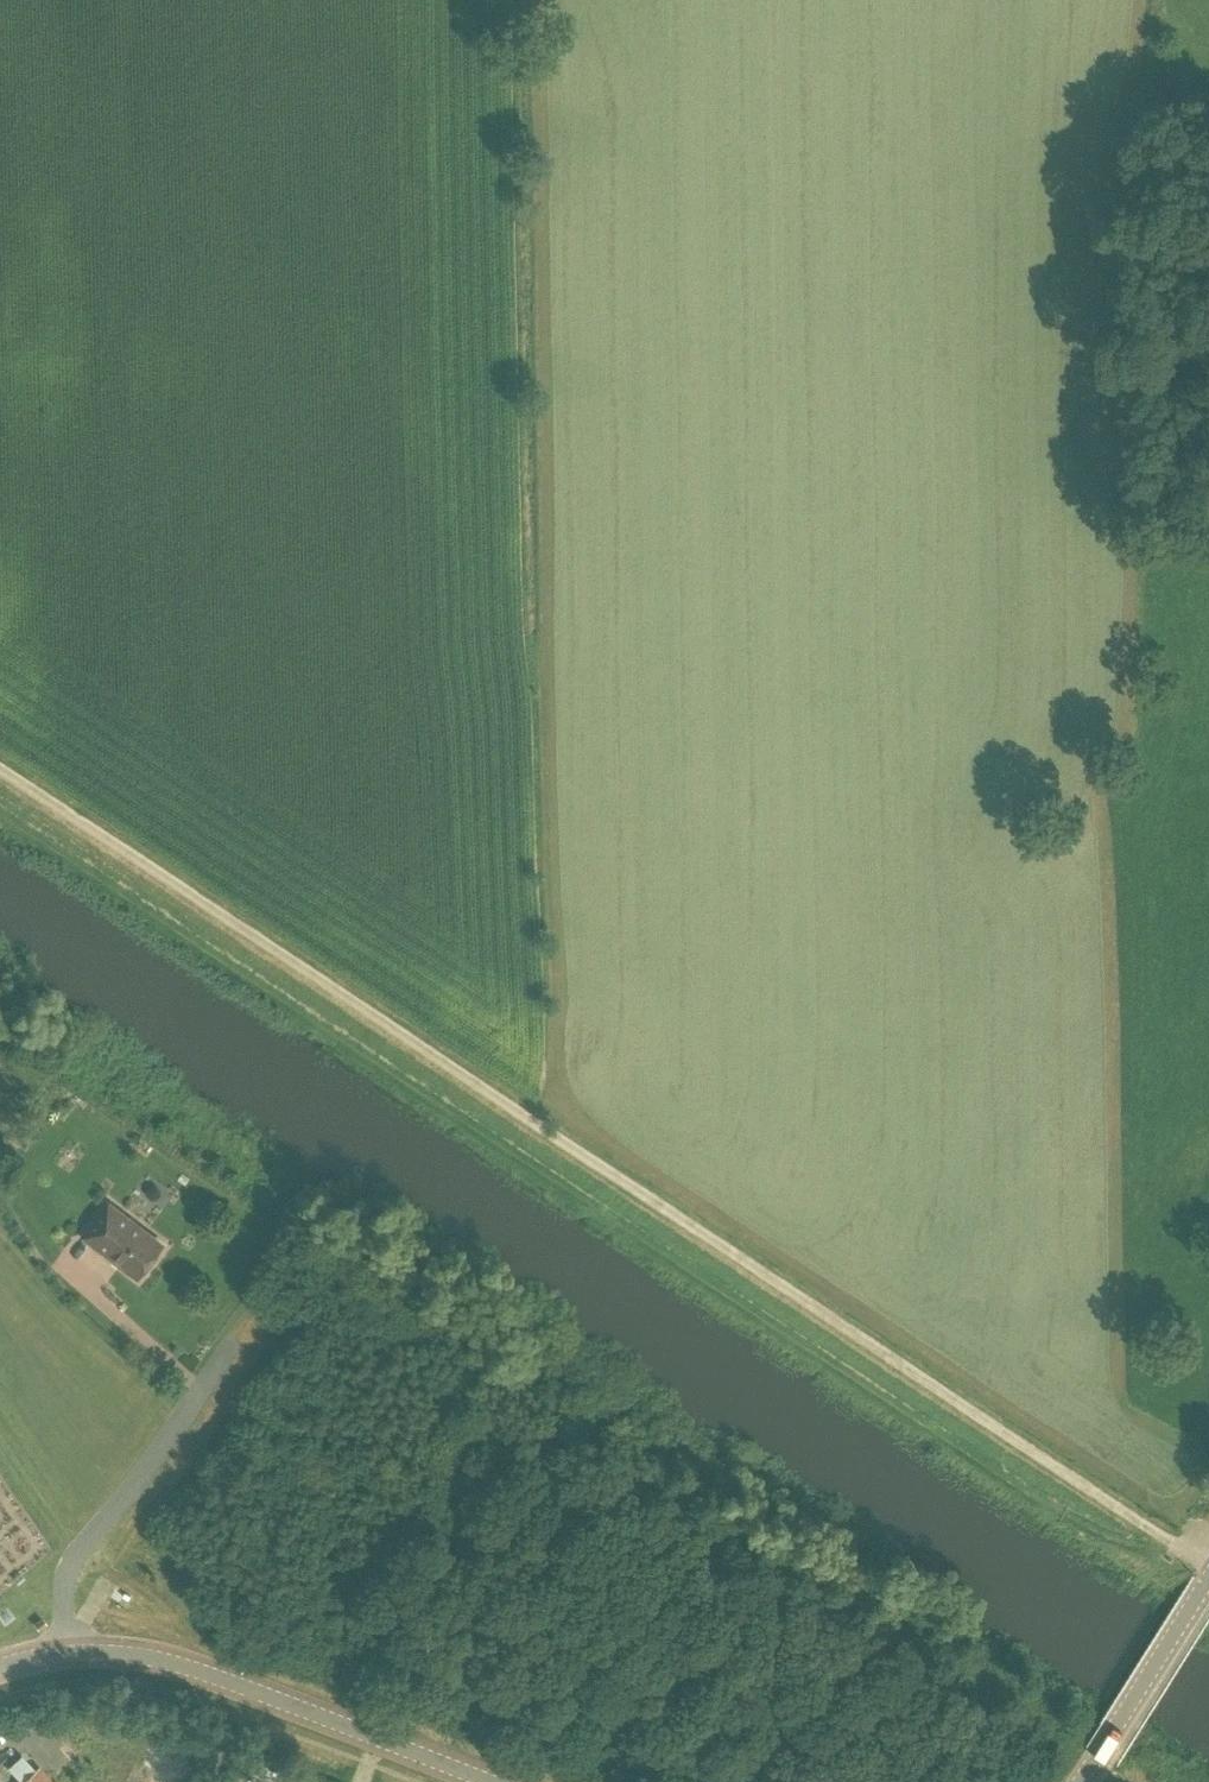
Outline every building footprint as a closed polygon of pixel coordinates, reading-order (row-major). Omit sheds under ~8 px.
[(138,1279),(163,1245),(108,1203),(83,1237),(138,1279)] [(39,1765),(20,1781),(54,1781),(39,1765)]
